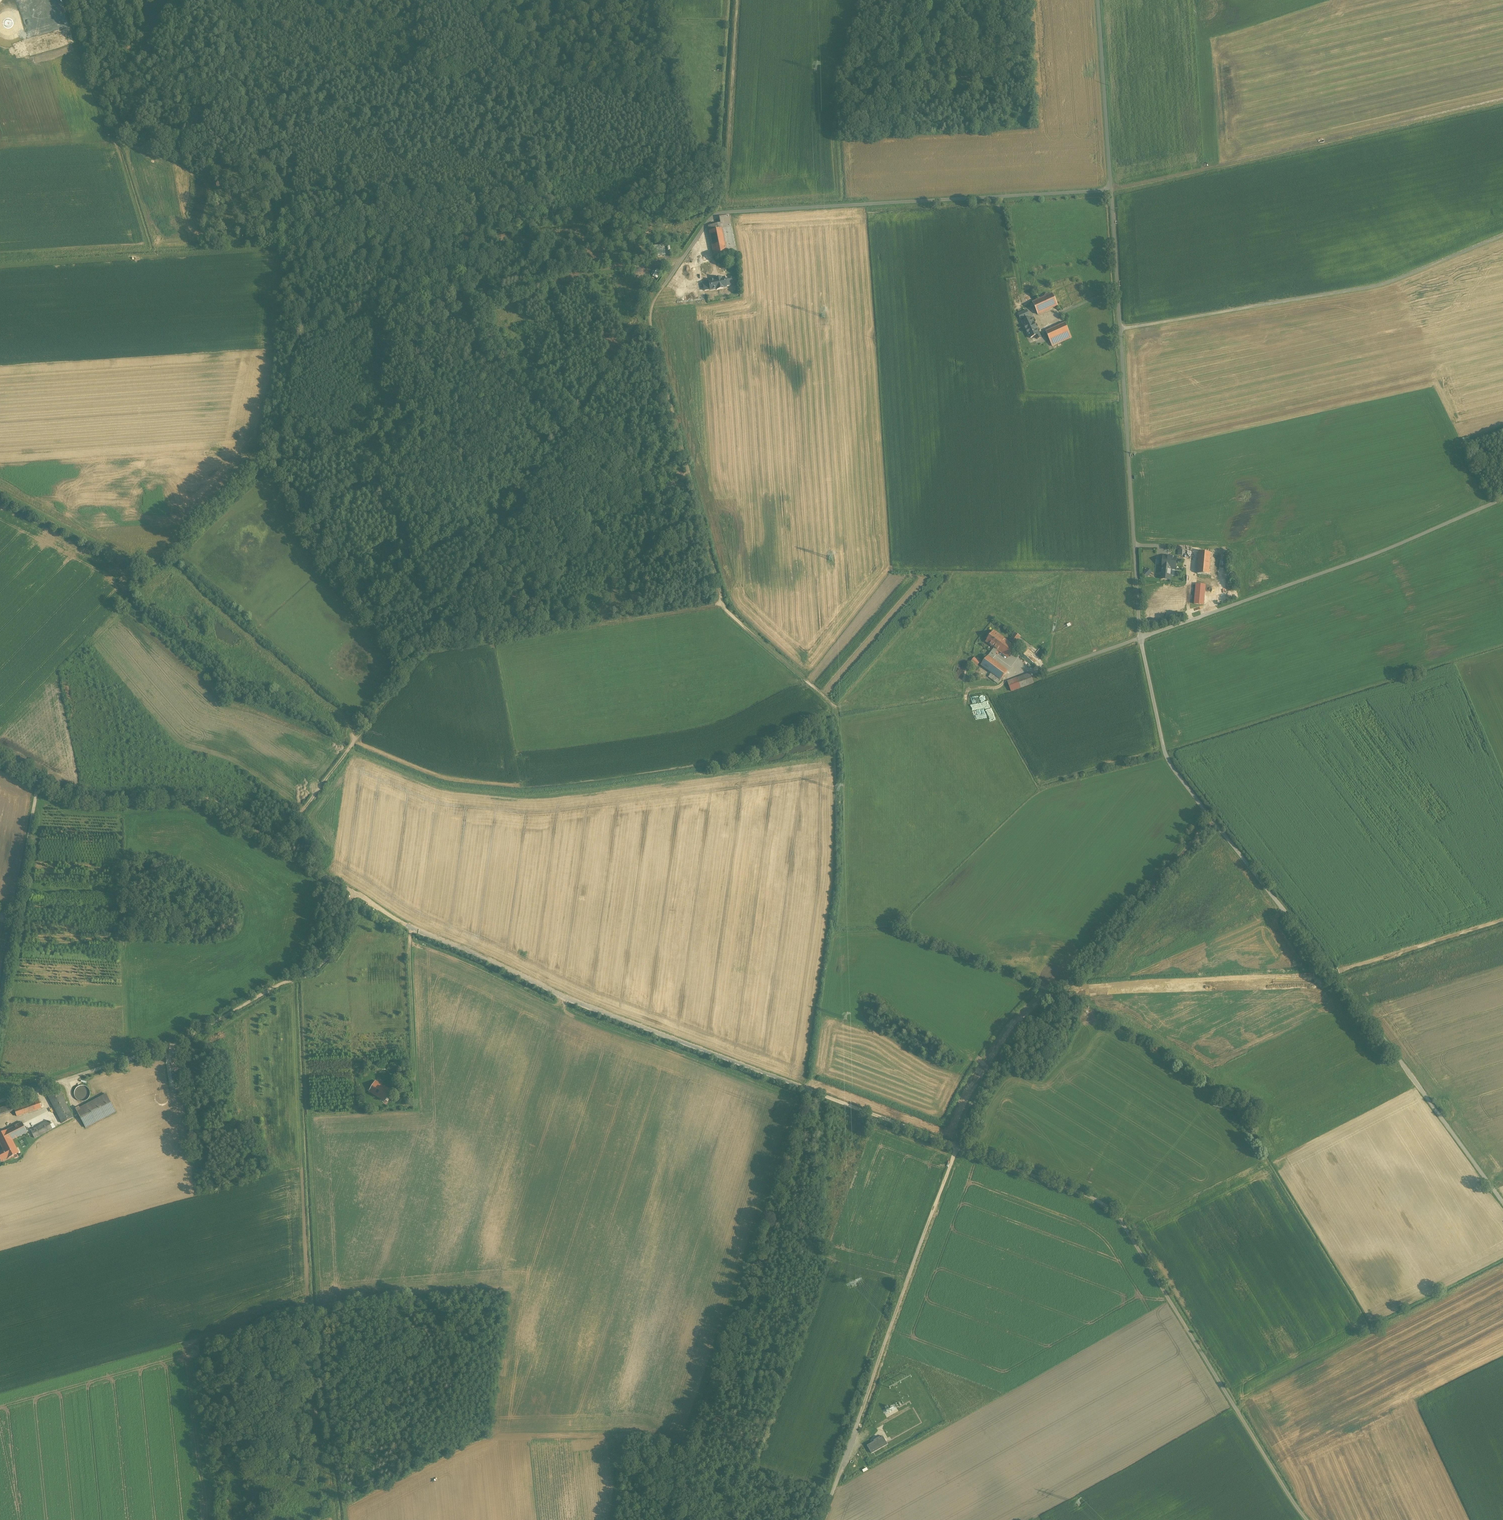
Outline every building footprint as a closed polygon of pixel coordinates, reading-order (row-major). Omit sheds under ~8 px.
[(736,254),(729,215),(718,218),(720,224),(708,226),(714,258),(736,254)] [(653,245),(654,256),(665,256),(665,244),(653,245)] [(713,264),(699,266),(704,291),(718,288),(715,276),(713,264)] [(726,274),(715,276),(718,288),(728,286),(726,274)] [(1038,315),(1057,306),(1052,294),(1049,295),(1048,294),(1044,296),(1045,297),(1039,300),(1036,301),(1032,303),(1038,315)] [(1023,318),(1027,316),(1029,315),(1027,311),(1018,314),(1021,319),(1023,318)] [(1027,316),(1023,318),(1025,321),(1022,322),(1030,338),(1036,336),(1037,339),(1041,338),(1039,334),(1038,334),(1036,329),(1037,329),(1034,323),(1033,323),(1031,318),(1029,319),(1027,316)] [(1065,323),(1046,332),(1052,346),(1071,338),(1065,323)] [(1214,553),(1199,552),(1194,604),(1204,604),(1205,586),(1218,587),(1219,576),(1212,575),(1214,553)] [(1177,557),(1163,556),(1160,579),(1170,580),(1171,569),(1175,569),(1177,557)] [(1148,567),(1142,574),(1147,578),(1152,572),(1148,567)] [(994,648),(998,650),(1008,658),(1015,647),(994,631),(986,642),(994,648)] [(1015,633),(1010,640),(1015,644),(1020,637),(1015,633)] [(1038,650),(1036,653),(1042,659),(1047,653),(1041,647),(1038,650)] [(998,650),(994,648),(981,665),(991,673),(988,677),(998,684),(1008,671),(992,659),(998,650)] [(1034,683),(1030,674),(1017,678),(1017,679),(1019,684),(1021,688),(1034,683)] [(1019,684),(1017,679),(1009,682),(1011,687),(1019,684)] [(391,1091),(375,1081),(369,1092),(385,1101),(391,1091)] [(86,1086),(84,1086),(82,1086),(79,1087),(77,1089),(76,1090),(75,1093),(76,1096),(78,1098),(80,1100),(83,1100),(85,1100),(88,1098),(90,1095),(90,1092),(89,1090),(88,1087),(86,1086)] [(59,1091),(48,1097),(62,1123),(73,1118),(59,1091)] [(107,1095),(76,1110),(85,1128),(116,1112),(107,1095)] [(14,1108),(15,1110),(17,1116),(42,1108),(39,1101),(31,1104),(31,1102),(14,1108)] [(15,1110),(14,1108),(13,1104),(0,1108),(0,1116),(15,1110)] [(47,1112),(27,1122),(31,1131),(48,1122),(51,1120),(47,1112)] [(12,1140),(27,1132),(22,1122),(0,1133),(0,1143),(1,1146),(12,1140)] [(48,1122),(31,1131),(35,1138),(52,1129),(48,1122)] [(12,1140),(1,1146),(4,1152),(7,1158),(8,1159),(19,1153),(12,1140)] [(886,1415),(897,1408),(894,1403),(883,1410),(886,1415)] [(867,1445),(872,1453),(888,1444),(883,1436),(867,1445)]
